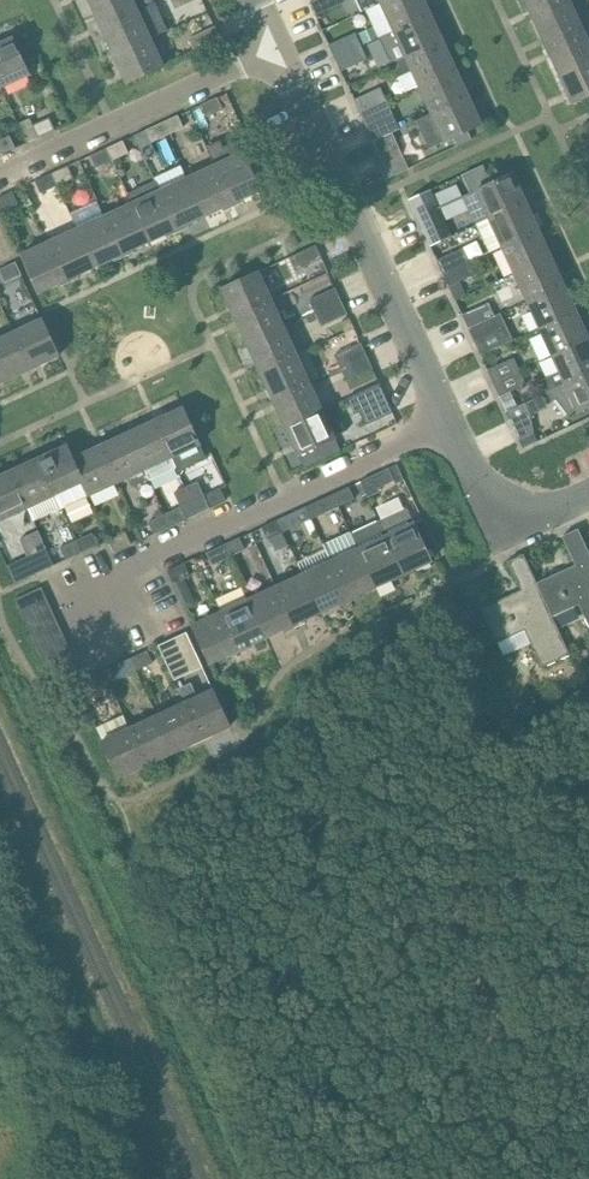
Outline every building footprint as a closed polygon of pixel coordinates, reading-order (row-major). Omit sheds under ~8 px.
[(134,0),(90,0),(89,0),(102,28),(139,11),(134,0)] [(197,0),(172,0),(176,9),(197,0)] [(330,9),(343,4),(341,0),(315,0),(310,2),(323,30),(337,24),(330,9)] [(388,0),(358,0),(363,12),(382,3),(388,0)] [(431,13),(425,0),(388,0),(382,3),(394,31),(431,13)] [(535,21),(572,4),(579,0),(525,0),(535,21)] [(548,48),(585,31),(572,4),(535,21),(548,48)] [(115,55),(152,38),(139,11),(102,28),(115,55)] [(393,65),(444,41),(431,13),(394,31),(380,37),(393,65)] [(196,52),(222,40),(216,27),(190,39),(196,52)] [(374,27),(360,33),(365,44),(379,38),(374,27)] [(588,62),(588,40),(585,31),(548,48),(560,75),(588,62)] [(336,58),(362,46),(356,33),(330,45),(336,58)] [(24,61),(13,38),(0,44),(0,83),(2,88),(30,75),(24,61)] [(128,83),(165,66),(152,38),(115,55),(128,83)] [(420,86),(457,68),(444,41),(393,65),(398,78),(413,71),(420,86)] [(336,58),(342,71),(368,59),(362,46),(336,58)] [(588,96),(588,62),(560,75),(573,103),(588,96)] [(432,113),(469,96),(457,68),(420,86),(432,113)] [(361,113),(387,101),(381,88),(355,100),(361,113)] [(432,113),(417,121),(430,149),(482,124),(469,96),(432,113)] [(218,97),(202,105),(208,117),(224,109),(218,97)] [(361,113),(367,126),(393,114),(387,101),(361,113)] [(163,123),(168,135),(184,127),(179,115),(163,123)] [(50,118),(34,125),(39,137),(56,129),(50,118)] [(163,123),(147,130),(152,142),(168,135),(163,123)] [(391,133),(374,141),(381,155),(398,147),(391,133)] [(16,148),(11,136),(0,141),(0,155),(16,148)] [(244,152),(229,159),(221,140),(207,147),(215,165),(216,165),(235,206),(245,202),(243,198),(261,191),(244,152)] [(108,148),(113,160),(129,153),(124,141),(108,148)] [(97,168),(113,160),(108,148),(91,156),(97,168)] [(224,211),(235,206),(216,165),(215,165),(188,178),(205,216),(223,208),(224,211)] [(53,174),(58,186),(74,178),(69,166),(53,174)] [(481,223),(490,219),(527,201),(514,173),(468,194),(481,223)] [(42,193),(58,186),(53,174),(36,181),(42,193)] [(188,224),(205,216),(188,178),(162,190),(157,180),(156,181),(179,232),(190,227),(188,224)] [(169,236),(179,232),(156,181),(128,194),(133,203),(150,241),(168,233),(169,236)] [(431,246),(452,236),(431,189),(410,199),(431,246)] [(2,211),(19,204),(13,192),(0,198),(0,206),(2,211)] [(502,246),(539,228),(527,201),(490,219),(502,246)] [(133,249),(150,241),(133,203),(106,216),(124,257),(135,252),(133,249)] [(114,262),(124,257),(106,216),(78,229),(95,266),(113,258),(114,262)] [(515,273),(552,256),(539,228),(502,246),(515,273)] [(78,274),(95,266),(78,229),(50,241),(69,282),(80,278),(78,274)] [(59,287),(69,282),(50,241),(22,254),(40,293),(58,284),(59,287)] [(297,271),(323,259),(317,245),(291,257),(297,271)] [(444,273),(470,261),(464,248),(438,260),(444,273)] [(528,301),(565,284),(552,256),(515,273),(528,301)] [(467,296),(460,281),(476,274),(470,261),(444,273),(456,300),(467,296)] [(6,282),(22,274),(17,262),(0,270),(6,282)] [(272,299),(259,272),(222,289),(235,316),(272,299)] [(540,328),(577,311),(565,284),(528,301),(540,328)] [(316,313),(342,301),(336,288),(310,300),(316,313)] [(285,327),(278,313),(292,307),(286,294),(272,299),(235,316),(248,344),(285,327)] [(322,326),(348,314),(342,301),(316,313),(322,326)] [(469,328),(495,316),(489,303),(463,315),(469,328)] [(588,339),(588,337),(577,311),(540,328),(553,356),(588,339)] [(507,326),(501,328),(495,316),(469,328),(481,355),(514,340),(507,326)] [(32,369),(60,356),(43,319),(15,332),(32,369)] [(261,372),(298,355),(285,327),(248,344),(261,372)] [(32,369),(15,332),(0,339),(0,372),(4,382),(32,369)] [(588,373),(588,339),(553,356),(560,372),(541,380),(547,392),(548,392),(566,383),(588,373)] [(341,368),(368,356),(362,343),(335,355),(341,368)] [(273,399),(310,382),(321,378),(308,350),(298,355),(261,372),(273,399)] [(347,381),(374,369),(368,356),(341,368),(347,381)] [(494,383),(521,371),(515,358),(488,370),(494,383)] [(518,406),(511,391),(527,384),(521,371),(494,383),(507,411),(518,406)] [(588,407),(588,373),(566,383),(548,392),(552,401),(553,402),(555,401),(567,417),(576,410),(578,410),(579,412),(588,407)] [(323,410),(311,382),(310,382),(273,399),(286,427),(323,410)] [(367,423),(393,411),(387,398),(361,410),(367,423)] [(514,425),(521,439),(535,432),(535,431),(531,414),(526,403),(518,406),(507,411),(514,425)] [(177,455),(201,444),(184,407),(156,420),(177,467),(181,466),(177,455)] [(336,438),(323,410),(286,427),(299,455),(336,438)] [(150,479),(177,467),(156,420),(128,433),(145,470),(146,469),(150,479)] [(118,483),(145,470),(128,433),(101,446),(118,483)] [(73,459),(74,459),(68,445),(39,458),(63,508),(90,495),(73,459)] [(90,495),(118,483),(101,446),(74,459),(73,459),(90,495)] [(35,521),(63,508),(39,458),(12,470),(29,507),(35,521)] [(390,468),(373,476),(379,488),(395,481),(390,468)] [(29,507),(12,470),(0,476),(0,518),(1,520),(29,507)] [(334,494),(339,506),(356,499),(350,487),(334,494)] [(221,488),(205,496),(210,508),(226,501),(221,488)] [(323,514),(339,506),(334,494),(318,502),(323,514)] [(182,507),(166,514),(171,526),(187,519),(182,507)] [(414,569),(432,561),(421,536),(415,523),(408,508),(380,521),(387,535),(387,536),(406,577),(416,572),(414,569)] [(294,512),(279,520),(284,532),(299,525),(294,512)] [(155,534),(171,526),(166,514),(149,522),(155,534)] [(423,519),(415,523),(421,536),(429,533),(423,519)] [(268,539),(284,532),(279,520),(263,527),(268,539)] [(563,536),(577,565),(538,583),(553,616),(580,603),(588,624),(588,551),(579,529),(563,536)] [(116,552),(132,544),(126,532),(110,540),(116,552)] [(83,552),(99,545),(94,533),(77,540),(83,552)] [(395,581),(406,577),(387,536),(359,548),(377,586),(394,578),(395,581)] [(224,545),(230,557),(246,550),(240,537),(224,545)] [(67,559),(83,552),(77,540),(61,547),(67,559)] [(213,564),(230,557),(224,545),(208,552),(213,564)] [(16,583),(54,565),(46,548),(8,565),(16,583)] [(359,594),(377,586),(359,548),(331,561),(350,602),(361,597),(359,594)] [(524,554),(509,561),(522,590),(482,608),(504,656),(532,643),(543,667),(570,654),(553,616),(538,583),(524,554)] [(340,607),(350,602),(331,561),(304,574),(322,612),(339,604),(340,607)] [(168,571),(174,583),(190,575),(185,563),(168,571)] [(304,620),(322,612),(304,574),(276,586),(296,627),(306,623),(304,620)] [(285,632),(296,627),(276,586),(249,599),(267,637),(284,629),(285,632)] [(22,612),(48,600),(42,587),(16,599),(22,612)] [(249,645),(267,637),(249,599),(221,612),(240,653),(251,648),(249,645)] [(28,626),(54,613),(48,600),(22,612),(28,626)] [(230,658),(240,653),(221,612),(193,625),(211,663),(229,654),(230,658)] [(34,639),(60,626),(54,613),(28,626),(34,639)] [(40,652),(67,640),(60,626),(34,639),(40,652)] [(176,652),(193,644),(187,632),(171,640),(176,652)] [(47,665),(73,653),(67,640),(40,652),(47,665)] [(132,658),(137,670),(153,662),(148,650),(132,658)] [(53,678),(79,666),(73,653),(47,665),(53,678)] [(121,677),(137,670),(132,658),(116,665),(121,677)] [(76,684),(82,696),(98,688),(93,676),(76,684)] [(203,739),(231,726),(214,689),(186,702),(203,739)] [(175,752),(203,739),(186,702),(158,715),(175,752)] [(148,765),(175,752),(158,715),(131,728),(148,765)] [(120,778),(148,765),(131,728),(103,741),(120,778)]
